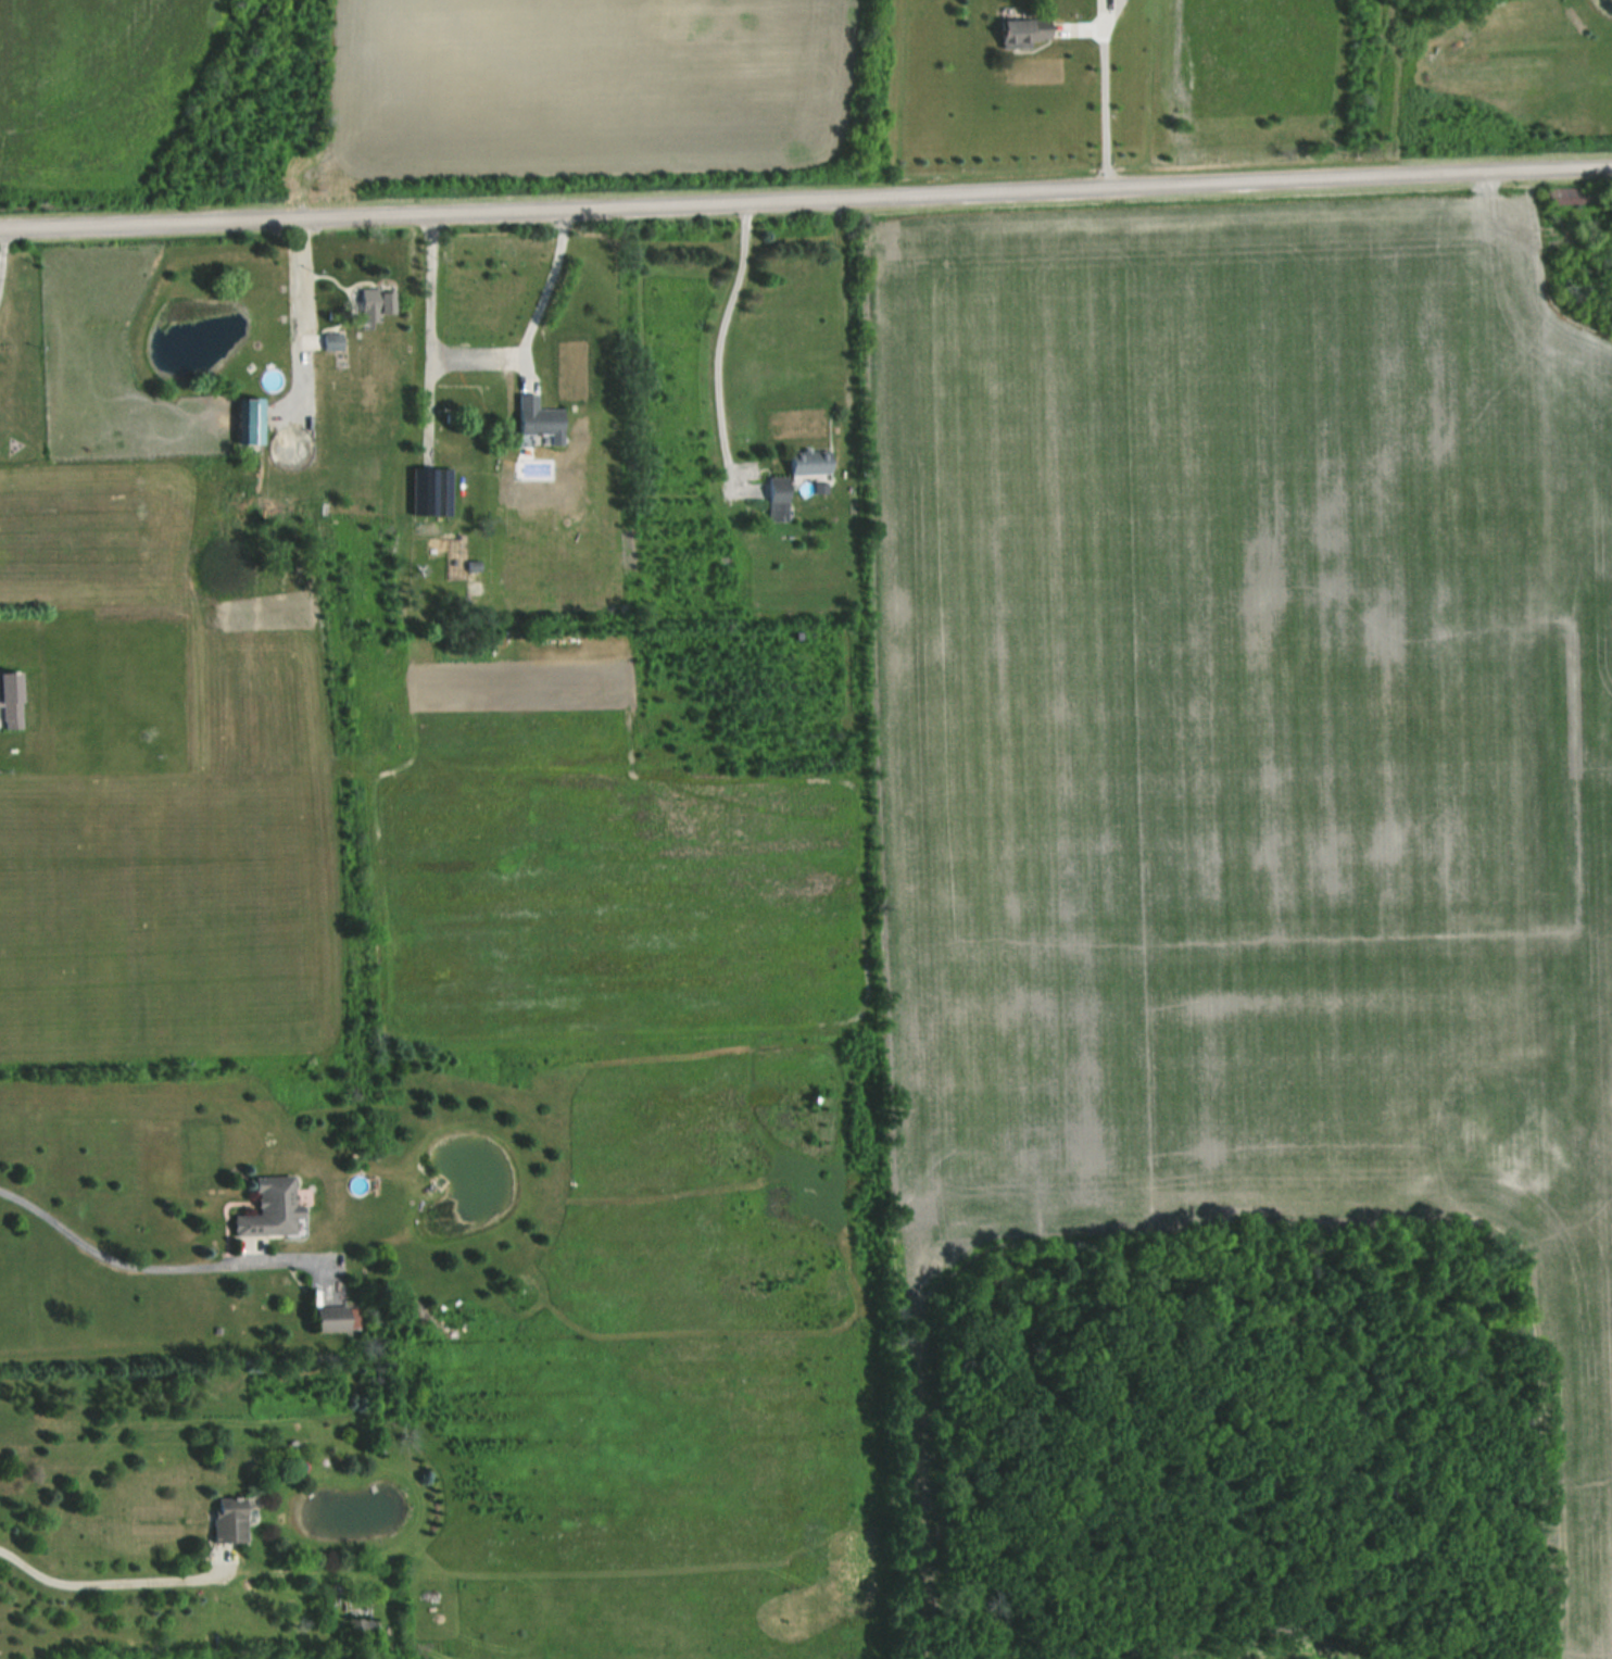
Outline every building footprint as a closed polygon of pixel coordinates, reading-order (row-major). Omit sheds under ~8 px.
[(1051,44),(1051,18),(1002,18),(1002,44),(1051,44)] [(1553,204),(1592,204),(1592,189),(1553,189),(1553,204)] [(396,289),(361,289),(361,313),(396,313),(396,289)] [(326,349),(342,349),(342,335),(326,335),(326,349)] [(565,445),(564,409),(539,409),(539,395),(520,395),(520,437),(541,437),(541,445),(565,445)] [(240,443),(261,443),(261,401),(240,401),(240,443)] [(832,452),(791,452),(791,475),(832,475),(832,452)] [(769,521),(790,521),(790,478),(769,478),(769,521)] [(3,715),(3,729),(23,729),(22,672),(0,672),(0,715),(3,715)] [(232,1235),(301,1234),(300,1205),(292,1205),(291,1175),(253,1176),(253,1214),(231,1215),(232,1235)] [(314,1306),(314,1332),(346,1332),(346,1306),(314,1306)] [(242,1542),(242,1498),(211,1498),(211,1542),(242,1542)] [(372,1620),(348,1620),(348,1638),(372,1638),(372,1620)]
